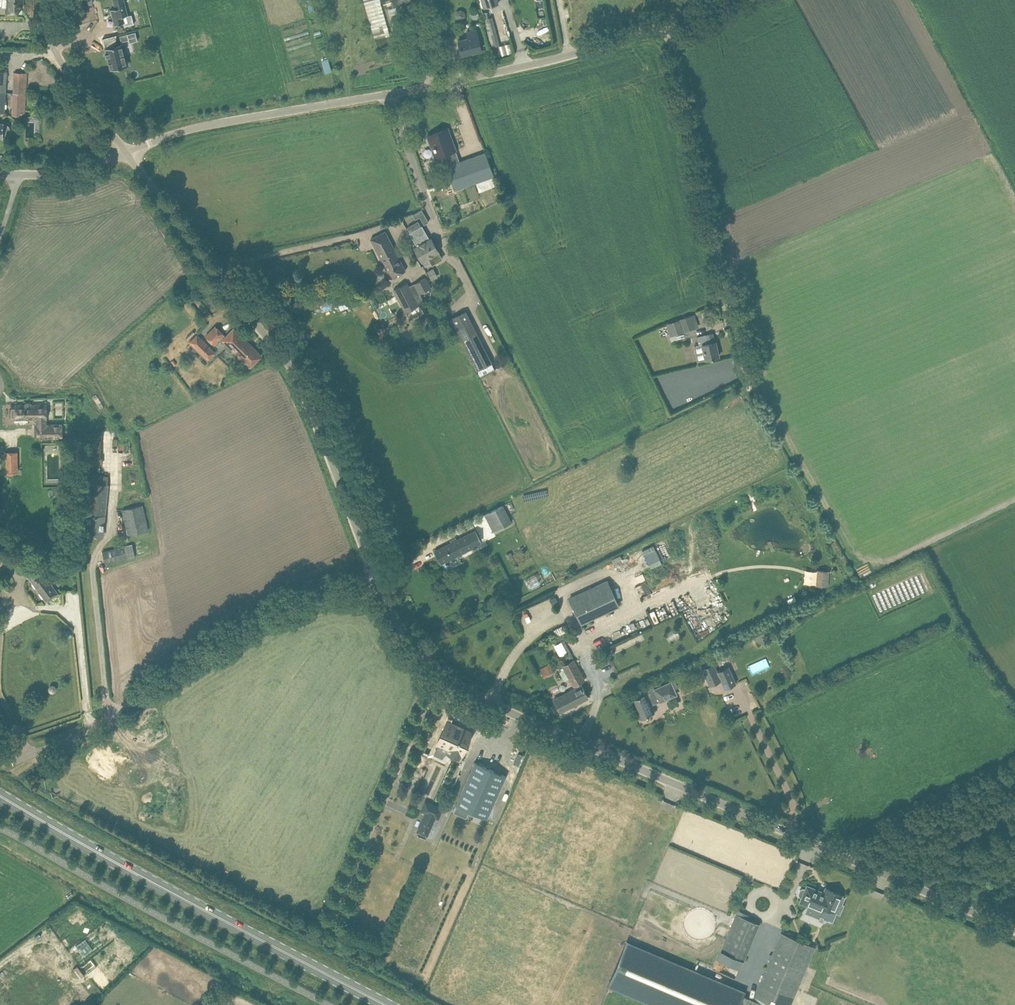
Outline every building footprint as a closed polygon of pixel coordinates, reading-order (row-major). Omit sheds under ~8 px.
[(6,8),(6,15),(17,15),(17,9),(22,10),(23,0),(0,0),(0,8),(6,8)] [(124,0),(113,0),(115,7),(110,9),(115,25),(125,22),(123,15),(127,14),(124,0)] [(396,6),(413,0),(383,0),(385,9),(396,6)] [(483,8),(499,3),(498,0),(481,0),(483,8)] [(497,42),(488,11),(482,13),(491,43),(497,42)] [(434,39),(447,36),(444,22),(431,24),(434,39)] [(468,37),(458,40),(461,54),(481,50),(476,29),(472,30),(467,32),(468,37)] [(135,31),(120,35),(121,41),(129,40),(129,42),(137,40),(135,31)] [(128,65),(122,43),(105,48),(106,52),(105,53),(106,56),(107,56),(110,69),(128,65)] [(328,57),(322,59),(327,72),(333,70),(328,57)] [(15,71),(13,92),(26,93),(27,72),(15,71)] [(25,106),(26,93),(13,92),(12,105),(25,106)] [(3,137),(3,136),(5,136),(8,135),(9,133),(9,128),(8,126),(6,124),(3,124),(3,123),(0,123),(0,137),(3,137)] [(445,129),(427,135),(430,143),(432,142),(438,156),(444,154),(455,150),(453,143),(450,143),(445,129)] [(448,165),(447,166),(456,189),(476,182),(493,176),(485,152),(460,161),(448,165)] [(413,214),(415,219),(424,214),(422,209),(413,214)] [(418,221),(407,227),(410,232),(409,233),(410,234),(414,241),(417,245),(414,247),(422,261),(422,260),(425,266),(430,263),(431,262),(428,257),(430,256),(438,251),(439,251),(436,247),(431,237),(430,238),(422,225),(421,226),(418,221)] [(405,270),(385,231),(371,239),(391,278),(405,270)] [(427,271),(432,279),(438,276),(433,267),(427,271)] [(427,277),(414,283),(419,293),(432,287),(427,277)] [(407,282),(393,290),(405,312),(419,304),(409,286),(407,282)] [(451,317),(456,328),(479,376),(495,368),(466,310),(451,317)] [(691,315),(678,319),(682,331),(698,326),(694,314),(691,315)] [(669,337),(682,331),(678,319),(665,327),(669,337)] [(214,344),(224,334),(215,326),(206,336),(214,344)] [(261,355),(234,328),(223,339),(250,366),(261,355)] [(713,333),(697,337),(698,344),(694,346),(697,361),(718,356),(715,341),(713,333)] [(215,352),(197,334),(190,342),(208,359),(215,352)] [(46,417),(46,404),(16,405),(16,407),(12,407),(10,408),(11,416),(12,418),(37,417),(37,425),(41,425),(41,437),(62,437),(62,424),(46,424),(46,417)] [(101,457),(101,432),(89,432),(88,457),(90,457),(90,464),(102,464),(102,457),(101,457)] [(44,444),(43,481),(59,481),(60,445),(44,444)] [(88,510),(105,512),(108,476),(91,474),(88,510)] [(148,530),(142,505),(123,509),(128,535),(148,530)] [(484,514),(493,531),(512,522),(503,505),(484,514)] [(102,536),(105,512),(88,510),(85,534),(102,536)] [(481,541),(475,530),(435,551),(441,563),(474,546),(473,545),(481,541)] [(135,555),(132,544),(102,552),(105,563),(135,555)] [(643,549),(651,567),(663,562),(655,544),(643,549)] [(26,574),(30,579),(46,601),(58,593),(41,570),(35,562),(16,559),(15,572),(26,574)] [(812,585),(823,578),(818,569),(806,576),(812,585)] [(539,575),(526,578),(528,586),(541,582),(539,575)] [(619,605),(607,580),(570,598),(581,622),(619,605)] [(559,656),(570,651),(565,640),(554,644),(559,656)] [(752,672),(769,667),(767,658),(750,663),(752,672)] [(569,677),(573,685),(584,679),(573,659),(559,667),(561,671),(565,669),(569,677)] [(702,668),(709,685),(721,680),(724,688),(736,683),(728,666),(717,671),(713,663),(702,668)] [(544,676),(555,672),(552,665),(542,669),(544,676)] [(646,692),(631,699),(640,718),(654,712),(651,704),(659,700),(660,702),(676,694),(671,681),(654,689),(655,690),(647,693),(646,692)] [(561,711),(587,697),(581,685),(554,699),(561,711)] [(461,754),(466,743),(470,734),(454,728),(455,725),(447,721),(437,743),(438,744),(435,749),(445,754),(446,753),(459,758),(461,754)] [(470,771),(456,804),(487,818),(501,785),(506,776),(475,762),(470,771)] [(427,835),(435,816),(438,818),(442,808),(430,803),(422,819),(425,821),(420,832),(427,835)] [(824,918),(828,919),(828,918),(832,920),(836,911),(835,911),(842,895),(825,888),(823,892),(807,885),(805,888),(803,887),(801,888),(799,889),(798,892),(798,895),(799,896),(801,897),(800,901),(822,911),(820,915),(824,917),(824,918)] [(738,910),(732,923),(720,950),(743,960),(759,923),(747,918),(749,915),(738,910)] [(751,1004),(790,1004),(815,947),(781,933),(753,999),(751,1004)] [(753,999),(742,994),(743,992),(627,943),(609,985),(657,1004),(751,1004),(753,999)] [(197,1002),(211,994),(208,990),(181,1004),(199,1004),(197,1002)]
